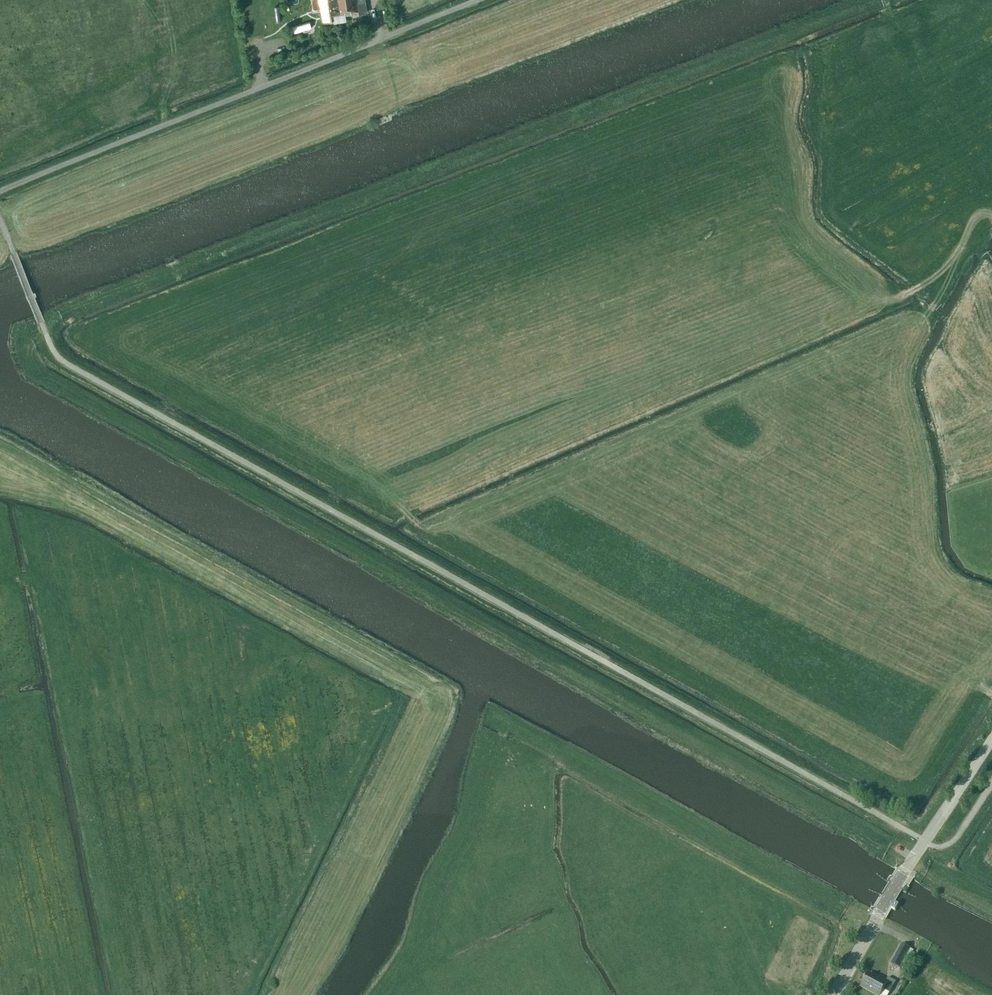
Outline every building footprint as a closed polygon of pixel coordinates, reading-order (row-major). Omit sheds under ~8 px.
[(322,17),(323,22),(332,20),(331,15),(352,11),(353,15),(361,14),(367,13),(365,2),(365,0),(319,0),(322,17)] [(311,17),(293,23),(295,29),(313,24),(311,17)] [(900,969),(911,949),(901,944),(890,964),(900,969)] [(861,987),(876,994),(881,994),(883,990),(890,994),(893,988),(896,982),(888,978),(885,983),(868,974),(861,987)]
